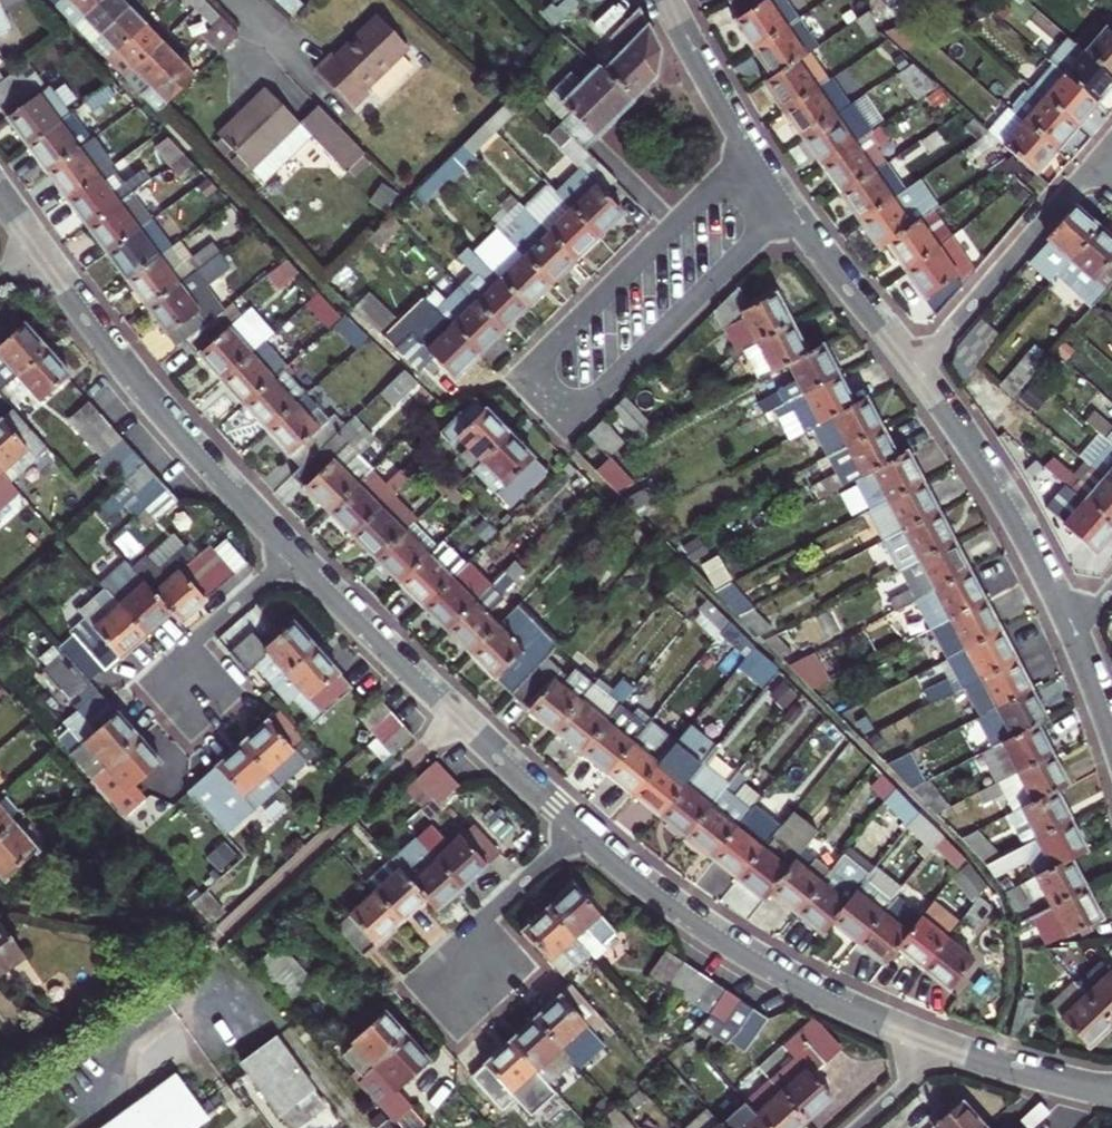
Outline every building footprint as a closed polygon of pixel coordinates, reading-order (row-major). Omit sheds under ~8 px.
[(16,27),(9,10),(30,0),(0,0),(0,35),(16,27)] [(61,7),(80,27),(108,0),(69,0),(61,7)] [(80,27),(97,44),(134,9),(125,0),(108,0),(80,27)] [(296,15),(306,5),(301,0),(281,0),(296,15)] [(757,50),(789,28),(771,0),(737,0),(734,2),(733,2),(744,18),(738,22),(757,50)] [(787,0),(771,0),(789,28),(800,20),(787,0)] [(874,7),(862,16),(874,34),(882,29),(881,29),(874,7)] [(664,48),(644,8),(615,37),(628,50),(607,71),(637,100),(659,78),(664,48)] [(97,44),(113,61),(150,26),(134,9),(97,44)] [(410,49),(378,16),(320,73),(351,107),(410,49)] [(821,45),(803,19),(800,20),(789,28),(808,54),(811,52),(821,45)] [(150,26),(113,61),(130,78),(166,43),(150,26)] [(1111,73),(1111,27),(1089,53),(1111,73)] [(757,50),(775,77),(799,61),(808,54),(789,28),(757,50)] [(130,78),(147,96),(183,61),(166,43),(130,78)] [(1065,43),(1050,59),(1056,64),(1068,76),(1083,59),(1065,43)] [(832,81),(811,52),(808,54),(799,61),(819,90),(832,81)] [(1089,53),(1083,59),(1068,76),(1099,104),(1111,88),(1111,73),(1089,53)] [(183,61),(147,96),(163,113),(182,95),(199,78),(183,61)] [(767,83),(787,112),(819,90),(799,61),(775,77),(767,83)] [(1035,87),(1048,98),(1068,76),(1056,64),(1035,87)] [(577,139),(587,149),(637,100),(607,71),(603,67),(583,87),(572,75),(553,94),(574,115),(552,136),(565,150),(577,139)] [(2,107),(34,83),(23,70),(7,82),(0,87),(0,104),(2,107)] [(1099,104),(1068,76),(1048,98),(1079,127),(1099,104)] [(2,107),(32,147),(76,115),(57,86),(43,97),(34,83),(2,107)] [(1018,112),(1028,121),(1048,98),(1035,87),(1015,109),(1018,112)] [(113,88),(96,100),(102,109),(120,96),(113,88)] [(303,124),(269,88),(221,134),(256,170),(303,124)] [(787,112),(805,139),(838,117),(819,90),(787,112)] [(1079,127),(1048,98),(1028,121),(1059,149),(1079,127)] [(873,132),(855,105),(838,117),(857,144),(873,132)] [(321,107),(303,124),(351,175),(370,157),(321,107)] [(1018,112),(997,136),(1000,139),(1007,145),(1028,121),(1018,112)] [(32,147),(52,174),(83,151),(96,142),(76,115),(32,147)] [(965,127),(978,139),(991,130),(975,116),(965,127)] [(838,117),(805,139),(824,167),(857,144),(838,117)] [(1059,149),(1028,121),(1007,145),(1017,154),(1038,173),(1059,149)] [(466,147),(476,157),(500,132),(491,122),(466,147)] [(978,139),(964,149),(971,159),(1000,139),(997,136),(991,130),(978,139)] [(159,148),(172,167),(188,155),(172,139),(159,148)] [(563,197),(576,211),(602,238),(627,213),(607,193),(619,182),(587,149),(577,139),(565,150),(586,170),(560,194),(563,197)] [(83,151),(102,177),(115,168),(96,142),(83,151)] [(824,167),(843,194),(875,171),(857,144),(824,167)] [(444,170),(453,179),(476,157),(466,147),(444,170)] [(83,151),(52,174),(71,200),(102,177),(83,151)] [(1029,186),(1039,174),(1038,173),(1017,154),(1005,164),(1022,179),(1029,186)] [(135,194),(115,168),(102,177),(122,204),(135,194)] [(420,193),(429,203),(453,179),(444,170),(426,187),(420,193)] [(875,171),(843,194),(861,220),(893,197),(875,171)] [(71,200),(91,227),(122,204),(102,177),(71,200)] [(938,211),(917,181),(893,197),(914,227),(933,214),(938,211)] [(155,221),(135,194),(122,204),(142,231),(155,221)] [(563,197),(538,221),(551,235),(576,211),(563,197)] [(882,250),(890,244),(914,227),(893,197),(861,220),(882,250)] [(111,254),(142,231),(122,204),(91,227),(111,254)] [(1100,225),(1078,205),(1050,237),(1053,240),(1033,262),(1054,279),(1060,272),(1100,225)] [(577,262),(602,238),(576,211),(551,235),(577,262)] [(909,271),(941,249),(952,241),(933,214),(914,227),(890,244),(909,271)] [(371,241),(380,249),(405,226),(396,216),(371,241)] [(512,240),(528,257),(551,235),(538,221),(535,217),(512,240)] [(142,231),(162,258),(175,249),(155,221),(142,231)] [(1100,225),(1060,272),(1096,305),(1111,286),(1111,236),(1100,225)] [(131,281),(162,258),(142,231),(111,254),(131,281)] [(551,235),(528,257),(554,284),(577,262),(551,235)] [(488,264),(504,281),(528,257),(512,240),(488,264)] [(952,241),(941,249),(966,285),(977,271),(952,241)] [(216,244),(187,265),(194,275),(223,254),(216,244)] [(504,281),(488,264),(471,246),(464,253),(480,271),(465,286),(481,303),(504,281)] [(181,285),(194,275),(187,265),(175,249),(162,258),(181,285)] [(941,249),(909,271),(939,316),(966,285),(941,249)] [(230,264),(223,254),(194,275),(202,285),(230,264)] [(554,284),(528,257),(504,281),(530,307),(554,284)] [(131,281),(150,308),(181,285),(162,258),(131,281)] [(194,341),(224,316),(202,285),(194,275),(181,285),(202,313),(172,337),(182,351),(194,341)] [(530,307),(504,281),(481,303),(507,330),(530,307)] [(150,308),(172,337),(202,313),(181,285),(150,308)] [(440,310),(456,327),(481,303),(465,286),(440,310)] [(1109,316),(1111,313),(1111,286),(1096,305),(1109,316)] [(742,289),(719,312),(728,329),(730,327),(744,352),(746,350),(795,324),(779,294),(752,308),(742,289)] [(1023,313),(1008,300),(980,333),(994,345),(1023,313)] [(507,330),(481,303),(456,327),(483,354),(507,330)] [(224,316),(194,341),(207,359),(226,380),(255,354),(237,334),(224,316)] [(405,323),(390,337),(399,347),(414,333),(405,323)] [(23,377),(53,351),(29,324),(1,349),(0,347),(0,392),(2,395),(23,377)] [(746,350),(762,381),(793,365),(811,355),(795,324),(746,350)] [(483,354),(456,327),(432,351),(458,378),(483,354)] [(827,347),(811,355),(793,365),(808,394),(842,376),(827,347)] [(76,377),(53,351),(23,377),(46,403),(76,377)] [(308,352),(294,363),(302,372),(316,361),(308,352)] [(248,405),(277,379),(255,354),(226,380),(248,405)] [(277,379),(248,405),(270,430),(300,404),(310,394),(288,369),(277,379)] [(823,423),(857,405),(842,376),(808,394),(823,423)] [(1017,399),(1005,388),(986,410),(998,421),(1017,399)] [(769,414),(789,404),(783,394),(763,404),(769,414)] [(462,438),(486,463),(515,434),(479,398),(444,434),(454,445),(462,438)] [(649,418),(629,398),(616,410),(636,430),(649,418)] [(823,423),(816,427),(831,457),(852,446),(885,429),(870,399),(857,405),(823,423)] [(95,404),(74,422),(85,434),(106,416),(95,404)] [(270,430),(304,469),(341,433),(348,427),(339,417),(323,430),(300,404),(270,430)] [(794,414),(789,404),(769,414),(773,424),(794,414)] [(0,426),(0,468),(5,474),(32,451),(40,461),(53,450),(17,411),(0,426)] [(85,434),(97,447),(117,429),(106,416),(85,434)] [(607,419),(592,434),(612,454),(626,440),(607,419)] [(117,429),(97,447),(107,458),(128,440),(117,429)] [(901,458),(885,429),(852,446),(866,476),(878,470),(901,458)] [(297,476),(333,511),(361,484),(336,459),(352,444),(341,433),(304,469),(297,476)] [(508,486),(500,494),(513,508),(552,471),(515,434),(486,463),(508,486)] [(128,440),(107,458),(119,472),(140,454),(128,440)] [(831,457),(846,486),(857,481),(862,478),(866,476),(852,446),(831,457)] [(1111,480),(1111,447),(1095,466),(1111,480)] [(15,484),(40,461),(32,451),(5,474),(15,484)] [(877,509),(893,500),(927,483),(911,453),(901,458),(878,470),(866,476),(862,478),(857,481),(873,511),(877,509)] [(119,472),(129,484),(150,465),(140,454),(119,472)] [(1055,455),(1047,465),(1068,483),(1075,489),(1083,480),(1055,455)] [(478,472),(500,494),(508,486),(486,463),(478,472)] [(150,465),(129,484),(139,496),(160,477),(150,465)] [(1075,489),(1111,521),(1111,480),(1095,466),(1083,480),(1075,489)] [(0,468),(0,515),(24,495),(15,484),(5,474),(0,468)] [(160,477),(139,496),(151,509),(172,490),(160,477)] [(909,530),(942,512),(927,483),(893,500),(877,509),(873,511),(888,540),(909,530)] [(1068,483),(1049,507),(1068,523),(1067,525),(1099,553),(1111,537),(1111,521),(1068,483)] [(333,511),(357,535),(385,508),(361,484),(333,511)] [(172,490),(151,509),(161,521),(182,502),(172,490)] [(385,508),(357,535),(380,558),(408,530),(385,508)] [(924,559),(958,541),(942,512),(909,530),(888,540),(905,569),(924,559)] [(380,558),(404,582),(432,554),(408,530),(380,558)] [(940,589),(973,571),(958,541),(924,559),(940,589)] [(465,568),(442,545),(432,554),(455,578),(462,570),(465,568)] [(198,558),(156,595),(173,614),(183,626),(225,589),(238,577),(212,546),(198,558)] [(428,605),(455,578),(432,554),(404,582),(428,605)] [(924,559),(905,569),(915,588),(896,598),(901,609),(921,599),(940,589),(924,559)] [(487,595),(462,570),(455,578),(480,602),(487,595)] [(955,618),(988,601),(973,571),(940,589),(955,618)] [(428,605),(452,629),(480,602),(455,578),(428,605)] [(123,607),(149,636),(173,614),(156,595),(148,585),(123,607)] [(536,593),(518,610),(528,620),(545,603),(536,593)] [(921,599),(901,609),(906,618),(925,609),(921,599)] [(78,636),(83,643),(123,607),(117,600),(78,636)] [(493,615),(503,625),(518,610),(508,600),(493,615)] [(1004,630),(988,601),(955,618),(970,648),(1004,630)] [(452,629),(476,653),(503,625),(493,615),(480,602),(452,629)] [(123,607),(83,643),(109,672),(149,636),(123,607)] [(955,618),(936,628),(951,658),(970,648),(955,618)] [(235,656),(251,674),(266,661),(283,681),(321,648),(298,622),(270,646),(259,634),(235,656)] [(528,649),(503,625),(476,653),(516,693),(550,657),(554,652),(540,638),(528,649)] [(1019,659),(1004,630),(970,648),(985,677),(1019,659)] [(357,687),(321,648),(283,681),(318,720),(357,687)] [(74,703),(94,685),(70,657),(50,674),(74,703)] [(545,719),(560,731),(584,701),(557,678),(564,670),(550,657),(516,693),(526,703),(545,719)] [(985,677),(1001,707),(1035,690),(1019,659),(985,677)] [(927,689),(934,704),(959,691),(952,677),(927,689)] [(983,717),(1001,707),(985,677),(967,687),(983,717)] [(101,732),(121,713),(94,685),(74,703),(101,732)] [(1050,720),(1035,690),(1001,707),(1017,738),(1039,726),(1050,720)] [(363,717),(375,730),(396,711),(385,699),(363,717)] [(584,701),(560,731),(586,752),(610,722),(584,701)] [(1001,707),(983,717),(998,747),(1006,743),(1017,738),(1001,707)] [(284,710),(245,745),(271,774),(283,787),(309,763),(298,750),(310,739),(284,710)] [(375,730),(382,738),(386,743),(407,724),(396,711),(375,730)] [(76,755),(97,780),(100,778),(143,738),(121,713),(101,732),(76,755)] [(611,773),(637,794),(662,763),(679,743),(654,721),(636,742),(611,773)] [(586,752),(611,773),(636,742),(610,722),(586,752)] [(419,737),(407,724),(386,743),(397,756),(419,737)] [(1055,755),(1039,726),(1017,738),(1006,743),(1021,772),(1055,755)] [(165,764),(143,738),(100,778),(133,817),(154,798),(142,784),(165,764)] [(310,739),(298,750),(309,763),(322,752),(310,739)] [(191,793),(228,835),(283,787),(271,774),(245,745),(191,793)] [(1055,755),(1021,772),(1036,802),(1058,791),(1070,784),(1055,755)] [(451,774),(440,762),(419,781),(430,793),(451,774)] [(664,815),(688,785),(662,763),(637,794),(664,815)] [(743,769),(728,788),(738,796),(754,777),(743,769)] [(430,793),(435,799),(441,805),(461,786),(451,774),(430,793)] [(1001,783),(983,792),(987,802),(1005,792),(1001,783)] [(664,815),(689,836),(714,805),(688,785),(664,815)] [(1023,809),(1039,838),(1073,820),(1058,791),(1036,802),(1023,809)] [(771,822),(781,830),(797,810),(787,802),(771,822)] [(716,857),(740,827),(714,805),(689,836),(716,857)] [(15,827),(0,810),(0,840),(15,827)] [(808,819),(797,810),(781,830),(793,839),(808,819)] [(716,857),(742,879),(767,848),(757,840),(765,830),(748,817),(740,827),(716,857)] [(1073,820),(1039,838),(991,863),(985,865),(997,882),(1003,878),(1032,862),(1040,877),(1074,859),(1088,851),(1073,820)] [(479,823),(440,858),(467,888),(505,853),(479,823)] [(0,840),(0,871),(8,880),(38,852),(15,827),(0,840)] [(467,888),(440,858),(422,838),(396,862),(431,900),(441,912),(467,888)] [(775,892),(793,869),(767,848),(742,879),(769,900),(775,892)] [(1040,877),(1055,906),(1089,889),(1074,859),(1040,877)] [(775,892),(800,912),(824,882),(799,861),(793,869),(775,892)] [(396,862),(370,884),(379,894),(406,923),(431,900),(396,862)] [(836,921),(862,942),(886,911),(894,901),(898,897),(904,888),(878,867),(868,880),(860,891),(850,903),(836,921)] [(578,882),(551,906),(595,955),(600,960),(613,948),(609,943),(622,931),(578,882)] [(824,882),(800,912),(826,933),(836,921),(850,903),(824,882)] [(1089,889),(1055,906),(1047,910),(1062,940),(1071,936),(1105,918),(1089,889)] [(406,923),(379,894),(341,928),(365,954),(380,942),(382,944),(406,923)] [(900,947),(912,932),(923,918),(898,897),(894,901),(886,911),(862,942),(888,963),(900,947)] [(925,916),(923,918),(912,932),(900,947),(927,968),(951,938),(949,936),(962,920),(937,900),(925,916)] [(525,929),(552,959),(561,969),(570,978),(583,966),(595,955),(551,906),(525,929)] [(0,970),(28,950),(4,918),(0,921),(0,969),(0,970)] [(951,938),(927,968),(953,989),(978,960),(951,938)] [(380,942),(365,954),(367,957),(382,944),(380,942)] [(278,946),(255,969),(289,1003),(312,980),(278,946)] [(687,994),(703,971),(689,962),(673,985),(687,994)] [(1091,996),(1111,1018),(1111,972),(1103,962),(1079,984),(1091,996)] [(700,1004),(717,980),(703,971),(687,994),(700,1004)] [(730,988),(717,980),(700,1004),(714,1013),(730,988)] [(1066,1019),(1092,1047),(1111,1028),(1111,1018),(1091,996),(1079,984),(1078,982),(1054,1004),(1067,1018),(1066,1019)] [(576,984),(539,1019),(564,1047),(591,1022),(599,1030),(609,1021),(576,984)] [(730,988),(714,1013),(727,1022),(744,998),(730,988)] [(1040,998),(1024,995),(1015,1035),(1031,1039),(1040,998)] [(727,1022),(741,1031),(743,1032),(760,1008),(744,998),(727,1022)] [(757,1042),(773,1016),(760,1008),(743,1032),(757,1042)] [(381,1065),(413,1036),(390,1011),(358,1040),(381,1065)] [(788,1026),(773,1016),(757,1042),(772,1052),(788,1026)] [(514,1041),(540,1070),(564,1047),(539,1019),(514,1041)] [(785,1092),(811,1121),(836,1098),(816,1075),(846,1047),(825,1023),(817,1019),(789,1044),(801,1056),(773,1079),(785,1092)] [(435,1060),(413,1036),(381,1065),(363,1082),(386,1106),(401,1123),(419,1105),(404,1089),(435,1060)] [(250,1069),(298,1127),(310,1127),(339,1104),(286,1040),(250,1069)] [(540,1070),(514,1041),(478,1076),(507,1108),(519,1097),(535,1114),(560,1092),(540,1070)] [(112,1127),(203,1127),(217,1117),(186,1074),(112,1127)] [(748,1101),(760,1114),(785,1092),(773,1079),(748,1101)] [(760,1114),(772,1127),(803,1127),(811,1121),(785,1092),(760,1114)] [(932,1119),(938,1126),(967,1100),(961,1093),(932,1119)] [(990,1125),(967,1100),(938,1126),(939,1127),(986,1127),(990,1125)] [(722,1125),(725,1127),(744,1127),(760,1114),(748,1101),(722,1125)] [(1038,1124),(1051,1112),(1042,1103),(1023,1120),(1030,1127),(1033,1127),(1038,1124)] [(760,1114),(744,1127),(772,1127),(760,1114)]
